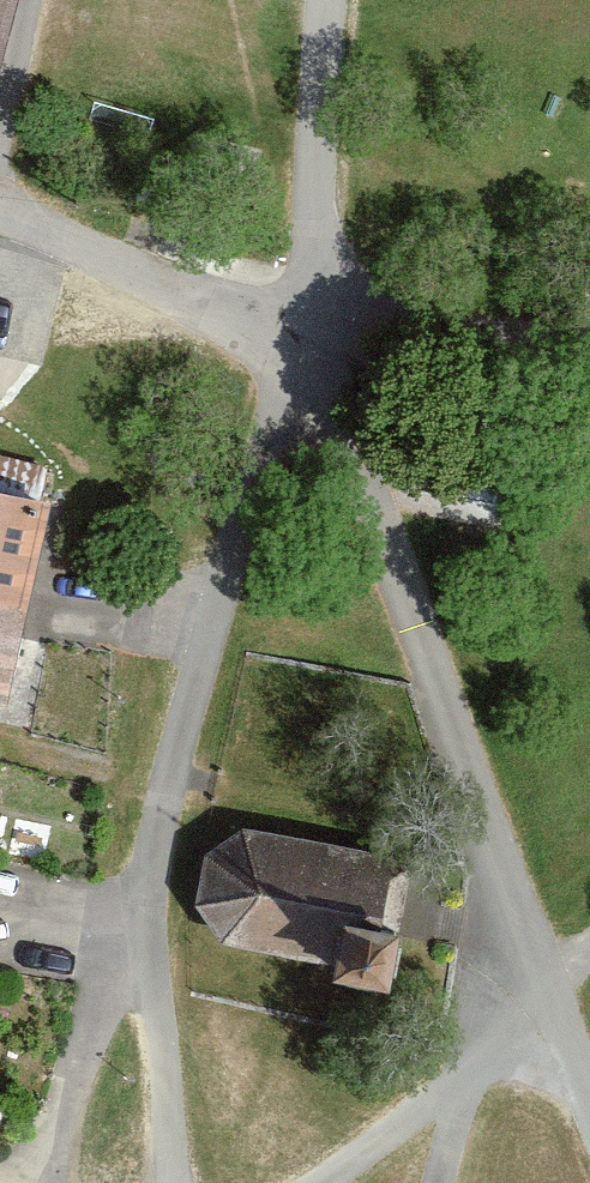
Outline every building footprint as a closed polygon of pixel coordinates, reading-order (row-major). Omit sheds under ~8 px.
[(44,504),(0,494),(0,704),(44,504)] [(387,994),(393,931),(375,928),(385,859),(247,837),(199,853),(189,908),(219,949),(326,963),(323,981),(387,994)]
